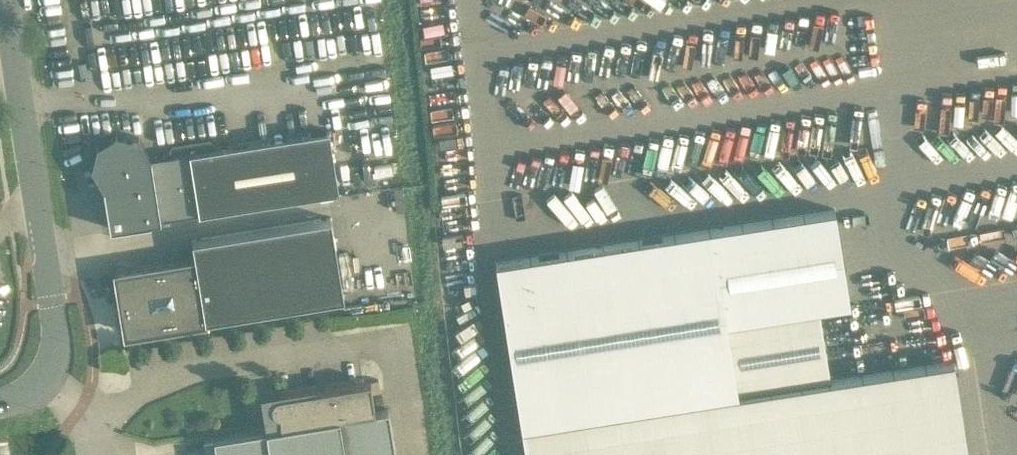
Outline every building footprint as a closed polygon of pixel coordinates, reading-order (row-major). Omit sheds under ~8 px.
[(169,154),(150,157),(138,137),(115,131),(95,143),(90,165),(115,209),(107,214),(109,227),(121,226),(120,224),(338,190),(328,129),(214,147),(213,141),(208,137),(171,143),(168,148),(169,154)] [(521,428),(525,454),(968,454),(953,361),(829,380),(818,308),(849,303),(834,209),(495,262),(521,428)] [(204,319),(343,296),(329,217),(191,239),(195,259),(116,272),(126,331),(205,319),(204,319)] [(387,407),(374,409),(369,379),(280,394),(278,394),(276,395),(275,396),(273,398),(272,399),(272,401),(272,403),(272,404),(272,406),(272,407),(273,409),(274,410),(276,411),(277,412),(279,412),(280,413),(280,425),(213,435),(216,454),(395,454),(387,407)]
